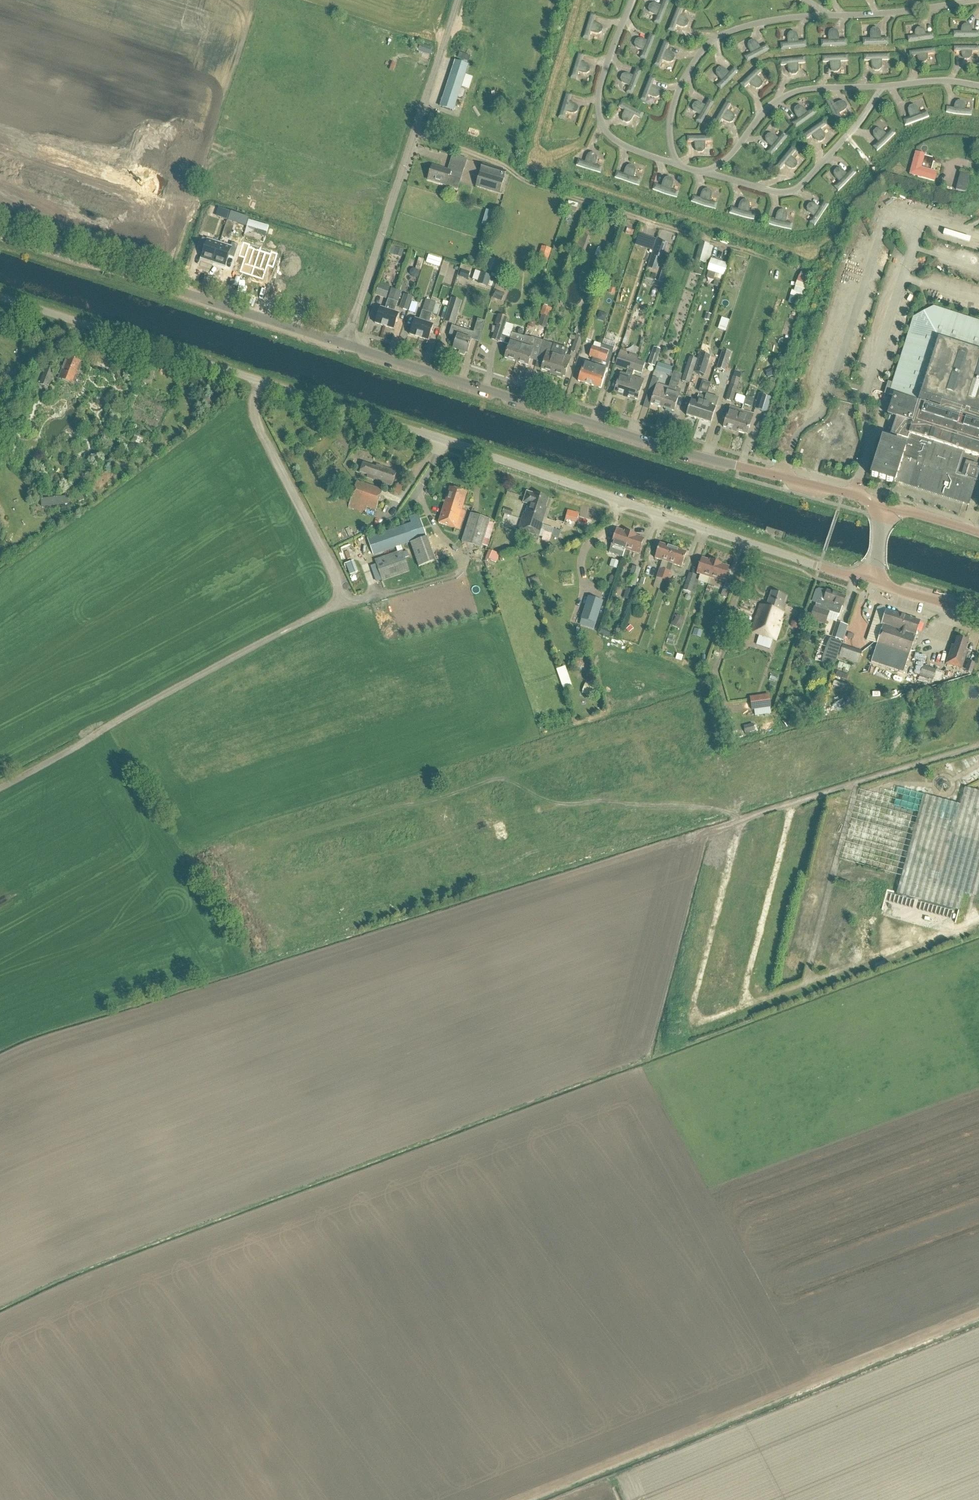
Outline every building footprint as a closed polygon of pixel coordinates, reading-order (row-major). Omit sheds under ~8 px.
[(660,25),(669,1),(666,0),(662,0),(660,6),(655,4),(651,4),(649,5),(647,9),(648,11),(651,14),(656,16),(654,23),(660,25)] [(683,9),(677,7),(667,30),(674,33),(676,26),(681,28),(685,28),(688,27),(689,23),(688,20),(686,18),(680,16),(683,9)] [(595,16),(589,14),(582,39),(588,41),(590,33),(596,35),(599,35),(602,33),(603,29),(602,27),(599,25),(593,23),(595,16)] [(978,39),(978,33),(972,33),(972,30),(971,28),(969,26),(965,26),(963,28),(962,31),(962,33),(954,33),(954,39),(978,39)] [(863,39),(863,45),(889,45),(888,38),(881,38),(881,33),(879,29),(877,27),(873,28),(871,30),(870,33),(870,39),(863,39)] [(821,41),(821,47),(847,46),(846,40),(839,40),(839,35),(838,31),(835,29),(831,29),(829,31),(828,35),(828,40),(821,41)] [(926,36),(926,34),(925,31),(922,29),(918,30),(916,32),(916,35),(916,37),(908,38),(909,43),(935,40),(934,35),(926,36)] [(781,44),(781,50),(807,48),(806,41),(799,42),(798,37),(797,33),(794,31),(790,32),(788,34),(788,37),(788,43),(781,44)] [(908,34),(898,34),(899,40),(892,41),(892,45),(909,44),(908,34)] [(640,58),(646,61),(655,37),(649,35),(646,42),(641,40),(637,39),(635,41),(633,45),(634,47),(637,49),(642,51),(640,58)] [(744,57),(747,62),(770,50),(767,45),(760,48),(758,44),(755,41),(752,40),(749,42),(748,45),(748,48),(751,53),(744,57)] [(620,41),(616,52),(627,56),(631,45),(620,41)] [(669,44),(663,42),(654,65),(660,68),(662,61),(667,63),(671,63),(674,62),(675,58),(674,55),(672,53),(666,51),(669,44)] [(731,49),(733,58),(742,56),(740,45),(731,47),(730,42),(721,44),(723,51),(731,49)] [(430,56),(433,49),(421,45),(419,52),(430,56)] [(969,61),(972,58),(973,55),(973,54),(978,53),(978,48),(955,48),(955,53),(962,53),(962,56),(963,59),(965,61),(969,61)] [(929,59),(928,56),(936,55),(935,50),(910,53),(910,58),(918,57),(918,59),(919,62),(922,64),(926,64),(928,61),(929,59)] [(583,56),(577,54),(570,79),(576,81),(578,73),(583,75),(587,75),(590,73),(591,69),(590,67),(587,65),(581,63),(583,56)] [(890,61),(889,54),(864,55),(864,61),(872,61),(872,66),(873,70),(875,72),(879,72),(881,70),(882,67),(882,61),(890,61)] [(848,62),(848,55),(822,57),(823,63),(830,63),(830,68),(832,71),(834,73),(838,73),(840,71),(841,68),(841,62),(848,62)] [(806,63),(805,57),(780,60),(780,66),(788,65),(788,71),(790,74),(792,76),(796,75),(798,73),(799,70),(798,64),(806,63)] [(455,62),(440,108),(452,112),(454,106),(459,108),(465,91),(459,89),(467,66),(455,62)] [(866,73),(865,65),(856,66),(857,73),(866,73)] [(569,80),(572,68),(564,66),(560,77),(569,80)] [(716,86),(721,90),(738,72),(733,67),(728,73),(724,69),(721,68),(718,68),(715,71),(715,74),(717,77),(721,80),(716,86)] [(763,72),(758,67),(739,84),(744,89),(749,84),(753,88),(756,90),(759,90),(762,87),(763,84),(761,81),(757,77),(763,72)] [(626,93),(632,95),(641,71),(635,69),(632,76),(627,74),(623,74),(621,75),(619,79),(620,82),(623,84),(628,86),(626,93)] [(703,86),(713,82),(709,74),(700,78),(703,86)] [(602,85),(612,91),(618,81),(608,75),(602,85)] [(655,79),(649,77),(639,101),(646,103),(648,96),(653,98),(657,98),(660,97),(661,93),(660,91),(658,89),(652,86),(655,79)] [(571,95),(565,94),(558,118),(564,120),(566,113),(571,114),(575,114),(578,113),(579,109),(578,106),(575,104),(569,103),(571,95)] [(831,98),(825,101),(837,124),(843,120),(839,114),(844,111),(847,109),(847,106),(845,102),(843,101),(839,102),(834,105),(831,98)] [(695,121),(701,124),(714,103),(708,99),(704,106),(700,103),(696,102),(693,103),(691,106),(692,109),(694,112),(699,115),(695,121)] [(731,104),(726,101),(713,124),(719,127),(722,120),(727,123),(731,124),(733,123),(735,119),(735,116),(732,114),(728,111),(731,104)] [(964,110),(964,107),(964,104),(962,101),(958,101),(955,103),(953,106),(953,108),(946,107),(945,113),(971,115),(971,110),(964,110)] [(641,119),(644,113),(621,102),(618,108),(625,111),(622,116),(622,120),(623,122),(626,124),(629,123),(632,121),(634,116),(641,119)] [(792,123),(796,128),(817,113),(813,108),(807,113),(804,108),(801,106),(798,106),(795,108),(794,111),(795,114),(798,119),(792,123)] [(904,122),(906,128),(930,118),(927,112),(920,115),(918,110),(915,107),(912,106),(909,108),(908,111),(908,114),(910,119),(904,122)] [(677,107),(675,118),(686,120),(688,108),(677,107)] [(827,126),(823,121),(803,136),(806,141),(812,137),(816,141),(819,143),(822,144),(825,141),(825,138),(824,135),(821,131),(827,126)] [(872,147),(876,152),(894,134),(890,129),(885,134),(881,131),(877,129),(874,129),(872,132),(871,135),(873,138),(877,142),(872,147)] [(766,152),(771,156),(787,137),(782,133),(778,138),(774,135),(770,134),(767,134),(765,137),(765,140),(767,143),(771,146),(766,152)] [(713,143),(713,137),(687,136),(687,143),(695,143),(695,148),(696,152),(698,154),(702,154),(704,152),(705,149),(705,143),(713,143)] [(679,154),(692,154),(692,145),(679,145),(679,154)] [(797,152),(792,148),(775,167),(780,171),(785,165),(789,169),(792,170),(796,170),(798,167),(798,164),(796,161),(792,157),(797,152)] [(578,160),(576,166),(600,174),(602,167),(595,165),(597,160),(597,156),(595,154),(592,153),(589,154),(587,156),(585,162),(578,160)] [(922,169),(925,156),(916,153),(910,175),(929,181),(930,177),(932,172),(922,169)] [(428,180),(446,185),(456,189),(460,180),(464,168),(467,160),(452,155),(450,164),(447,170),(432,166),(428,180)] [(505,194),(509,182),(503,180),(505,172),(475,163),(469,184),(476,186),(476,188),(500,195),(501,193),(505,194)] [(616,172),(615,178),(639,186),(641,180),(634,178),(635,173),(635,169),(634,166),(630,165),(628,166),(625,169),(624,174),(616,172)] [(834,187),(839,191),(857,173),(852,169),(847,174),(843,170),(840,169),(837,169),(834,172),(834,174),(836,177),(839,182),(834,187)] [(654,184),(653,190),(677,198),(679,192),(672,189),(673,184),(673,181),(672,178),(668,177),(666,178),(663,181),(662,186),(654,184)] [(966,192),(968,184),(958,181),(956,190),(966,192)] [(693,196),(691,202),(716,210),(718,204),(710,201),(712,196),(712,193),(711,190),(707,189),(704,190),(702,193),(700,198),(693,196)] [(731,208),(729,214),(754,221),(756,214),(748,213),(750,207),(750,204),(748,201),(744,200),(742,201),(740,204),(738,210),(731,208)] [(809,223),(815,226),(829,205),(824,201),(819,208),(815,205),(811,204),(808,204),(806,207),(807,210),(809,213),(813,216),(809,223)] [(231,213),(219,209),(217,218),(228,221),(231,213)] [(768,217),(767,223),(791,230),(793,224),(786,222),(787,217),(787,213),(785,211),(782,210),(779,211),(777,214),(775,219),(768,217)] [(488,212),(484,227),(491,229),(495,214),(488,212)] [(474,229),(477,215),(469,213),(465,228),(474,229)] [(246,227),(249,220),(241,217),(239,225),(240,225),(246,227)] [(574,252),(584,255),(590,237),(580,234),(574,252)] [(203,240),(199,251),(204,253),(204,254),(202,260),(213,264),(220,245),(203,240)] [(663,260),(668,244),(658,241),(653,256),(663,260)] [(240,273),(251,276),(260,251),(249,248),(250,245),(243,243),(239,257),(245,259),(240,273)] [(714,247),(710,246),(701,243),(696,262),(708,265),(710,257),(711,257),(714,247)] [(220,245),(213,264),(225,268),(229,257),(234,259),(238,247),(232,245),(231,249),(223,246),(220,245)] [(548,264),(552,250),(542,247),(538,261),(548,264)] [(636,248),(632,269),(643,271),(647,250),(636,248)] [(401,259),(403,251),(394,249),(392,256),(401,259)] [(525,250),(521,260),(527,263),(531,253),(525,250)] [(260,251),(251,276),(263,280),(267,266),(273,268),(278,254),(271,252),(270,255),(260,251)] [(469,257),(467,264),(477,267),(479,260),(469,257)] [(490,272),(495,260),(485,257),(481,269),(490,272)] [(400,259),(397,270),(403,271),(406,260),(400,259)] [(711,260),(708,272),(724,277),(728,265),(711,260)] [(461,270),(459,277),(467,279),(470,273),(461,270)] [(663,270),(659,283),(663,284),(668,271),(663,270)] [(476,284),(487,287),(490,276),(480,272),(476,284)] [(779,284),(774,298),(782,301),(787,287),(779,284)] [(393,300),(396,290),(391,289),(384,310),(379,309),(374,323),(384,326),(393,300)] [(374,290),(371,298),(380,303),(384,295),(374,290)] [(396,291),(396,290),(393,300),(398,302),(401,292),(396,291)] [(493,297),(501,301),(504,294),(496,290),(493,297)] [(793,291),(791,297),(802,300),(804,295),(794,292),(793,291)] [(475,300),(485,304),(488,297),(478,293),(475,300)] [(409,312),(414,298),(404,295),(400,309),(409,312)] [(455,326),(462,303),(452,299),(444,322),(455,326)] [(393,300),(384,326),(393,330),(398,314),(394,312),(398,302),(393,300)] [(409,334),(418,337),(430,302),(425,301),(419,321),(414,320),(409,334)] [(430,302),(418,337),(428,341),(433,326),(428,324),(435,304),(430,302)] [(540,315),(549,318),(551,309),(543,306),(540,315)] [(934,307),(914,317),(889,394),(894,396),(887,415),(895,417),(888,441),(881,439),(869,477),(894,485),(895,482),(969,506),(977,481),(978,481),(978,476),(978,468),(977,467),(977,465),(965,462),(961,476),(956,475),(959,464),(962,453),(978,458),(978,321),(934,307)] [(515,362),(523,336),(512,333),(510,339),(501,336),(506,319),(497,316),(494,325),(496,325),(491,340),(499,342),(508,345),(504,359),(515,362)] [(452,349),(459,351),(458,354),(464,356),(465,353),(466,353),(470,340),(479,343),(485,323),(478,320),(474,333),(452,327),(450,336),(455,338),(455,339),(452,349)] [(584,337),(586,331),(576,328),(574,334),(584,337)] [(592,341),(595,331),(590,330),(587,340),(592,341)] [(578,355),(584,337),(577,335),(571,353),(578,355)] [(523,336),(515,362),(527,366),(533,346),(528,344),(530,338),(523,336)] [(537,362),(542,364),(540,370),(563,377),(570,357),(566,356),(568,349),(544,342),(537,362)] [(725,372),(732,354),(723,351),(717,370),(725,372)] [(613,393),(625,397),(632,377),(634,371),(637,361),(638,358),(620,353),(615,367),(626,371),(627,368),(628,369),(626,375),(620,373),(613,393)] [(655,367),(659,356),(652,354),(648,365),(655,367)] [(705,376),(711,357),(701,354),(695,372),(705,376)] [(782,365),(785,357),(779,356),(777,363),(782,365)] [(74,384),(82,363),(68,358),(59,379),(74,384)] [(690,384),(698,360),(689,358),(682,382),(690,384)] [(645,364),(637,361),(634,371),(643,373),(645,364)] [(588,385),(595,365),(583,362),(577,381),(588,385)] [(657,364),(654,372),(662,375),(665,366),(657,364)] [(595,365),(588,385),(600,389),(606,369),(595,365)] [(38,384),(48,388),(55,370),(46,366),(38,384)] [(123,366),(116,368),(118,377),(125,375),(123,366)] [(771,377),(780,373),(777,367),(769,371),(771,377)] [(749,380),(758,377),(756,371),(747,374),(749,380)] [(632,377),(625,397),(636,400),(642,380),(632,377)] [(733,403),(740,380),(740,379),(734,378),(733,377),(725,401),(733,403)] [(661,408),(667,388),(656,385),(658,380),(652,378),(645,398),(651,400),(650,405),(661,408)] [(667,388),(661,408),(672,412),(680,390),(676,389),(678,385),(671,382),(669,389),(667,388)] [(699,392),(706,394),(709,384),(702,382),(699,392)] [(696,397),(699,388),(685,384),(682,393),(696,397)] [(763,412),(768,396),(759,394),(755,409),(763,412)] [(746,398),(744,405),(751,408),(754,400),(746,397),(746,398)] [(698,420),(704,400),(697,398),(696,403),(690,402),(685,416),(698,420)] [(704,400),(698,420),(710,424),(715,409),(710,408),(711,402),(704,400)] [(734,432),(741,411),(729,408),(722,428),(734,432)] [(741,411),(734,432),(746,435),(753,415),(741,411)] [(710,425),(707,433),(725,438),(727,431),(710,425)] [(376,468),(364,464),(361,473),(368,475),(367,478),(392,486),(396,473),(376,466),(376,468)] [(376,510),(383,490),(357,482),(348,508),(364,513),(366,507),(376,510)] [(459,530),(465,512),(461,511),(467,494),(450,488),(439,524),(459,530)] [(543,519),(547,508),(546,508),(548,500),(527,493),(523,504),(528,505),(525,513),(524,513),(518,531),(539,537),(543,525),(540,524),(542,518),(543,519)] [(42,508),(69,505),(69,497),(41,500),(42,508)] [(504,508),(502,514),(511,517),(513,511),(504,508)] [(481,549),(490,520),(471,514),(462,542),(481,549)] [(571,514),(569,521),(576,523),(578,515),(571,514)] [(396,548),(400,547),(410,543),(416,559),(419,568),(435,562),(432,554),(419,516),(410,519),(411,523),(367,539),(373,556),(396,548)] [(336,531),(320,538),(323,544),(338,537),(336,531)] [(625,550),(630,535),(617,531),(612,546),(625,550)] [(545,532),(542,541),(549,543),(552,534),(545,532)] [(594,551),(597,539),(583,535),(580,548),(594,551)] [(630,535),(625,550),(626,550),(623,559),(628,561),(631,552),(638,554),(643,539),(630,535)] [(528,536),(525,545),(534,548),(537,538),(528,536)] [(668,563),(673,549),(660,545),(655,559),(668,563)] [(382,583),(409,574),(402,553),(400,547),(396,548),(398,554),(375,563),(382,583)] [(673,549),(668,563),(681,567),(686,553),(673,549)] [(487,556),(486,559),(495,563),(496,563),(499,557),(499,555),(489,551),(487,556)] [(481,568),(483,559),(472,557),(470,565),(481,568)] [(598,557),(593,572),(601,575),(606,560),(598,557)] [(710,578),(715,564),(702,559),(697,574),(710,578)] [(715,564),(710,578),(723,583),(728,568),(715,564)] [(635,589),(641,570),(633,567),(627,587),(635,589)] [(659,569),(656,578),(663,580),(666,571),(659,569)] [(666,571),(663,580),(668,582),(671,573),(666,571)] [(692,594),(697,576),(689,574),(683,591),(692,594)] [(626,589),(623,599),(629,601),(633,591),(626,589)] [(826,593),(819,590),(816,592),(813,602),(816,603),(811,620),(825,625),(829,612),(839,615),(842,607),(845,598),(827,592),(826,593)] [(780,619),(785,605),(783,605),(785,597),(771,592),(766,607),(760,605),(751,633),(775,641),(782,620),(780,619)] [(593,627),(601,602),(590,598),(582,624),(593,627)] [(610,604),(607,611),(614,613),(616,606),(610,604)] [(866,641),(877,644),(876,647),(870,664),(902,675),(907,658),(920,622),(902,616),(895,614),(886,611),(885,611),(885,608),(880,607),(877,608),(876,612),(866,641)] [(843,642),(848,626),(837,623),(832,638),(843,642)] [(602,629),(600,633),(610,637),(612,632),(602,629)] [(694,629),(692,636),(700,638),(702,631),(694,629)] [(965,651),(968,642),(957,638),(954,647),(952,646),(946,664),(961,669),(967,651),(965,651)] [(835,668),(843,643),(831,639),(822,664),(835,668)] [(814,642),(804,664),(814,669),(824,646),(814,642)] [(859,663),(863,652),(843,645),(839,657),(859,663)] [(972,674),(976,664),(969,662),(965,672),(972,674)] [(832,675),(833,671),(822,667),(821,671),(832,675)] [(933,681),(936,671),(923,667),(920,677),(933,681)] [(553,680),(543,683),(547,697),(557,695),(553,680)] [(817,685),(816,690),(828,693),(829,688),(817,685)] [(568,691),(566,698),(577,702),(579,694),(568,691)] [(769,696),(750,699),(752,711),(771,709),(769,696)] [(789,697),(780,703),(785,709),(793,703),(789,697)] [(790,716),(782,722),(787,728),(795,722),(790,716)] [(965,789),(961,805),(923,795),(897,894),(960,912),(965,893),(978,897),(978,792),(965,789)] [(453,802),(447,807),(452,812),(457,808),(453,802)]
